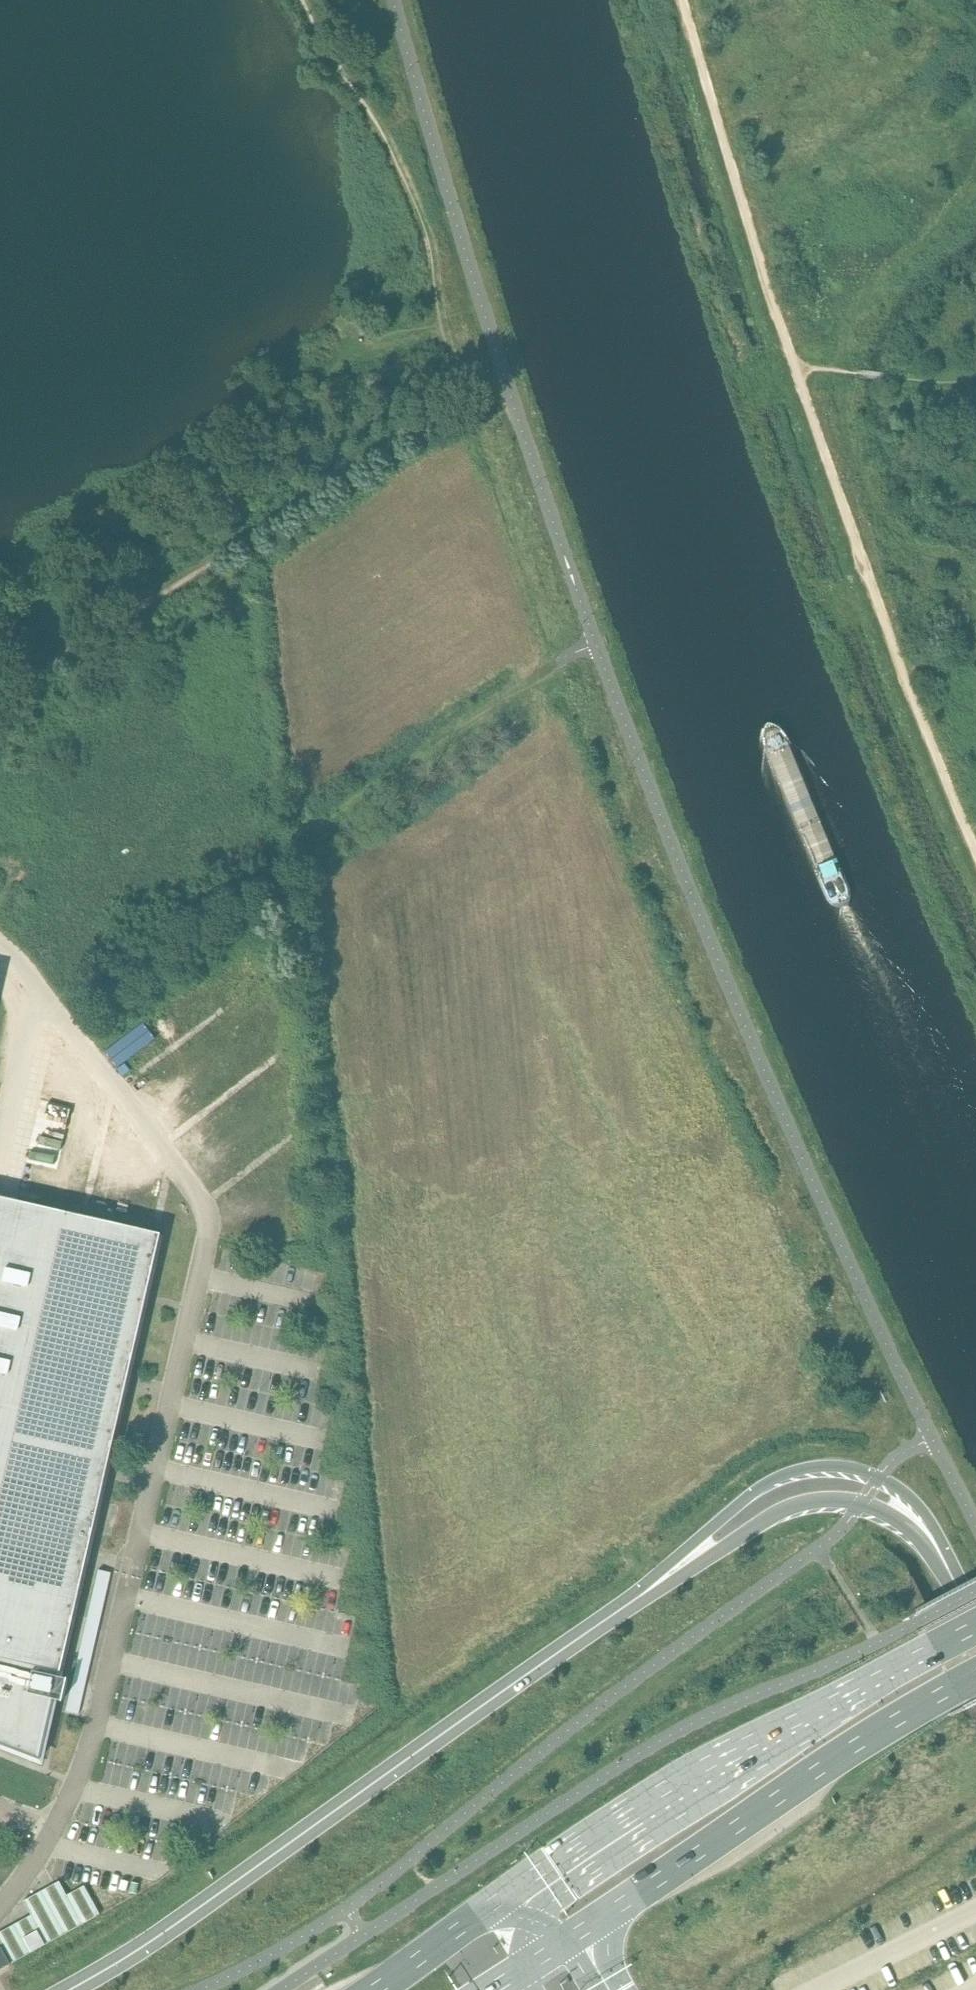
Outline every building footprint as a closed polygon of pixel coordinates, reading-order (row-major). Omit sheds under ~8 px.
[(40,1760),(54,1699),(62,1701),(67,1678),(59,1676),(160,1233),(0,1198),(0,1744),(40,1760)] [(101,1915),(85,1887),(68,1896),(60,1882),(25,1901),(33,1915),(0,1933),(0,1939),(13,1963),(101,1915)] [(10,1964),(1,1946),(0,1947),(0,1969),(10,1964)]
